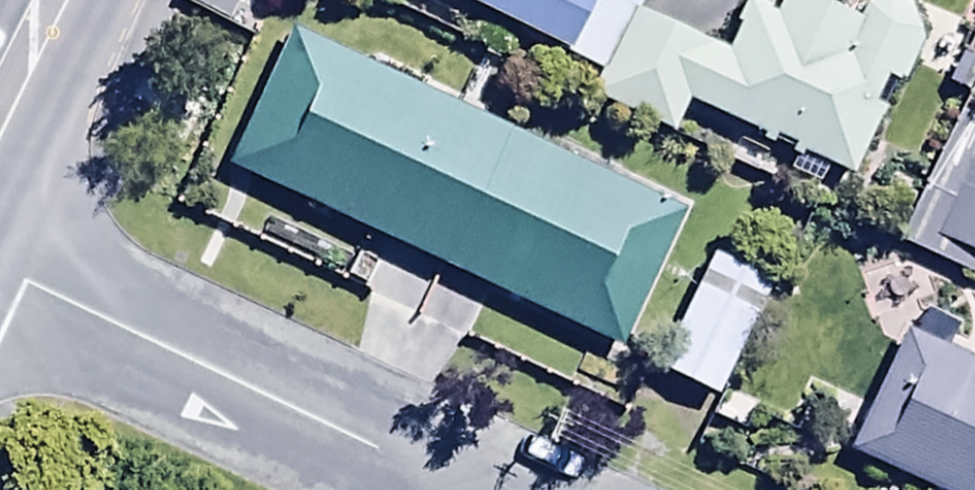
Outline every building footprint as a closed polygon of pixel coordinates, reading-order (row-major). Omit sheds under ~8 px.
[(175,1),(224,26),(237,0),(175,0),(175,1)] [(634,8),(638,0),(466,0),(564,47),(561,54),(596,71),(634,8)] [(596,71),(585,93),(672,135),(688,101),(793,152),(784,170),(818,186),(827,166),(846,175),(880,106),(873,103),(885,77),(898,84),(920,39),(908,6),(897,0),(868,0),(855,6),(843,0),(779,0),(772,12),(749,0),(744,0),(719,50),(634,8),(596,71)] [(287,27),(223,164),(621,349),(684,211),(287,27)] [(962,61),(899,200),(974,234),(974,67),(962,61)] [(770,245),(707,216),(654,328),(716,357),(770,245)] [(904,326),(843,449),(926,489),(974,489),(974,361),(945,346),(956,324),(923,308),(912,330),(904,326)]
